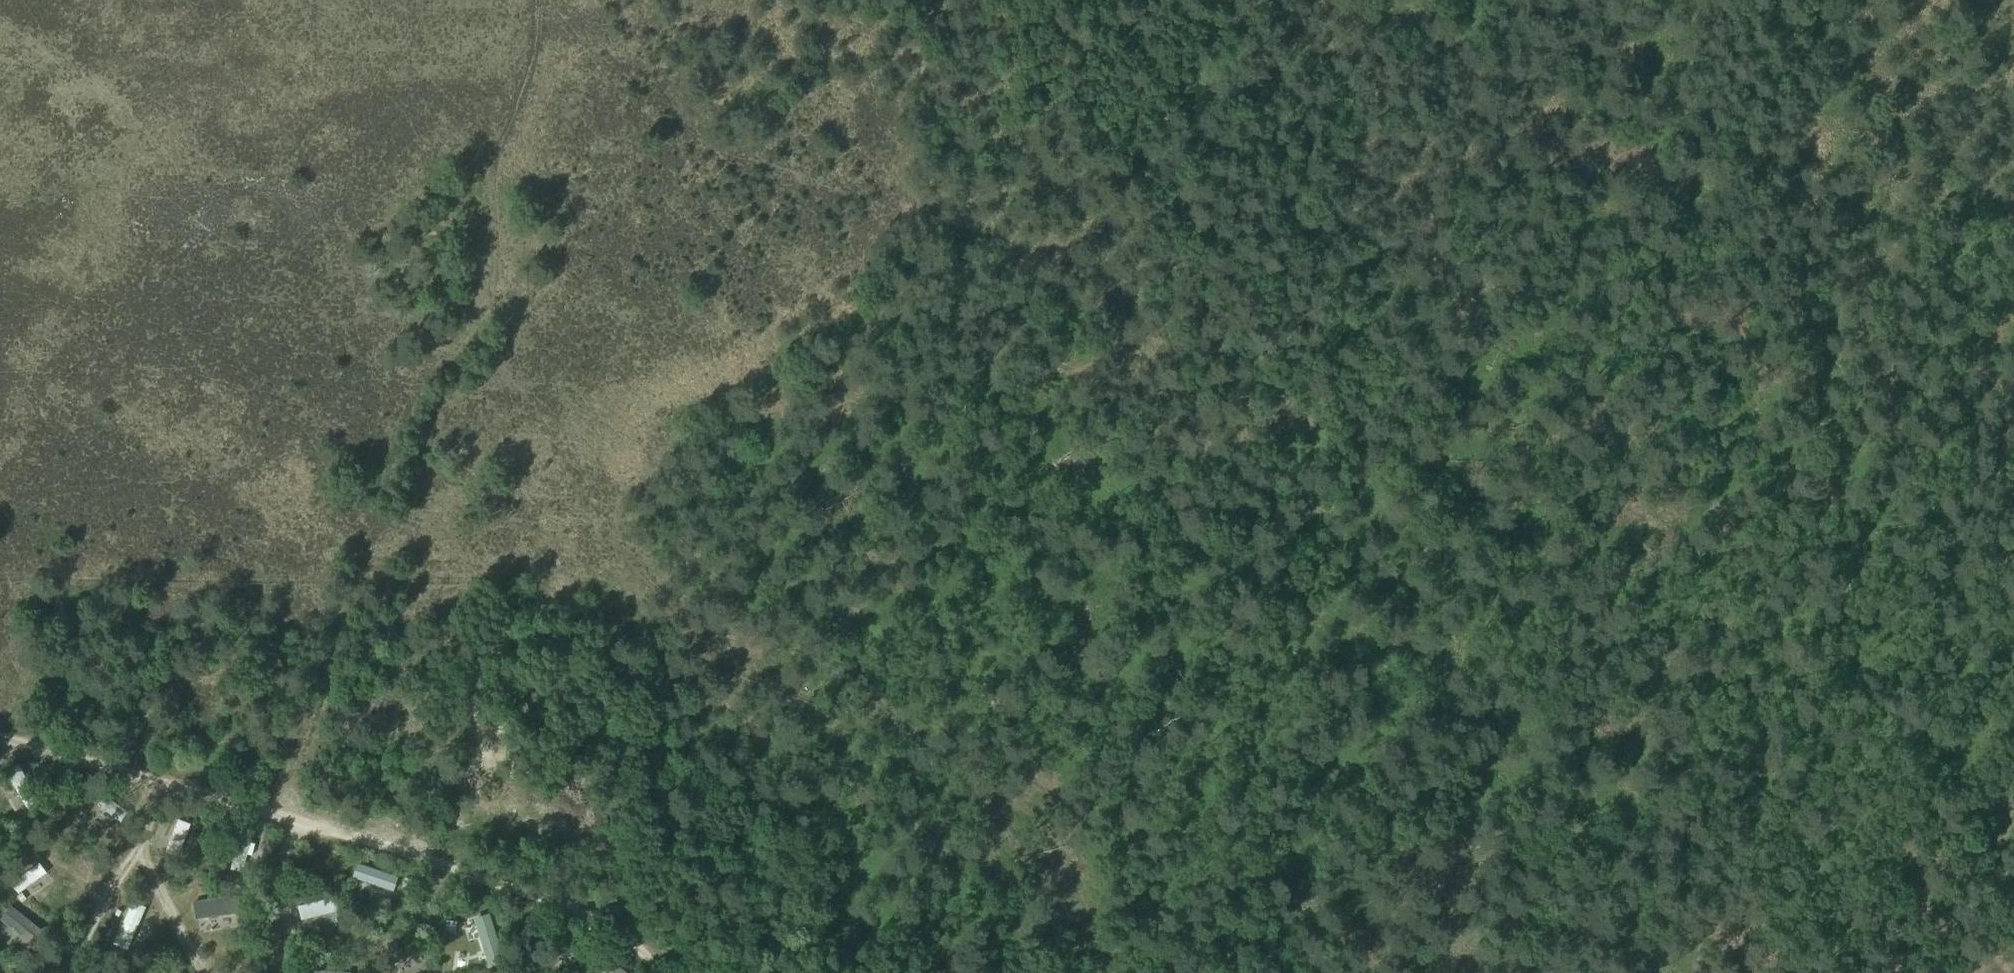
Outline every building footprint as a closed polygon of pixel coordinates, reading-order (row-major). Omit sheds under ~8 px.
[(2,765),(12,785),(23,780),(13,759),(2,765)] [(371,878),(391,885),(395,873),(376,866),(371,878)] [(415,881),(403,877),(400,888),(411,892),(415,881)] [(295,912),(333,906),(330,887),(292,893),(295,912)] [(119,916),(135,919),(138,906),(122,902),(119,916)] [(191,915),(209,915),(209,904),(191,904),(191,915)] [(468,911),(480,947),(492,943),(480,907),(468,911)] [(256,918),(247,920),(248,930),(258,928),(256,918)] [(455,922),(446,920),(444,930),(454,932),(455,922)]
